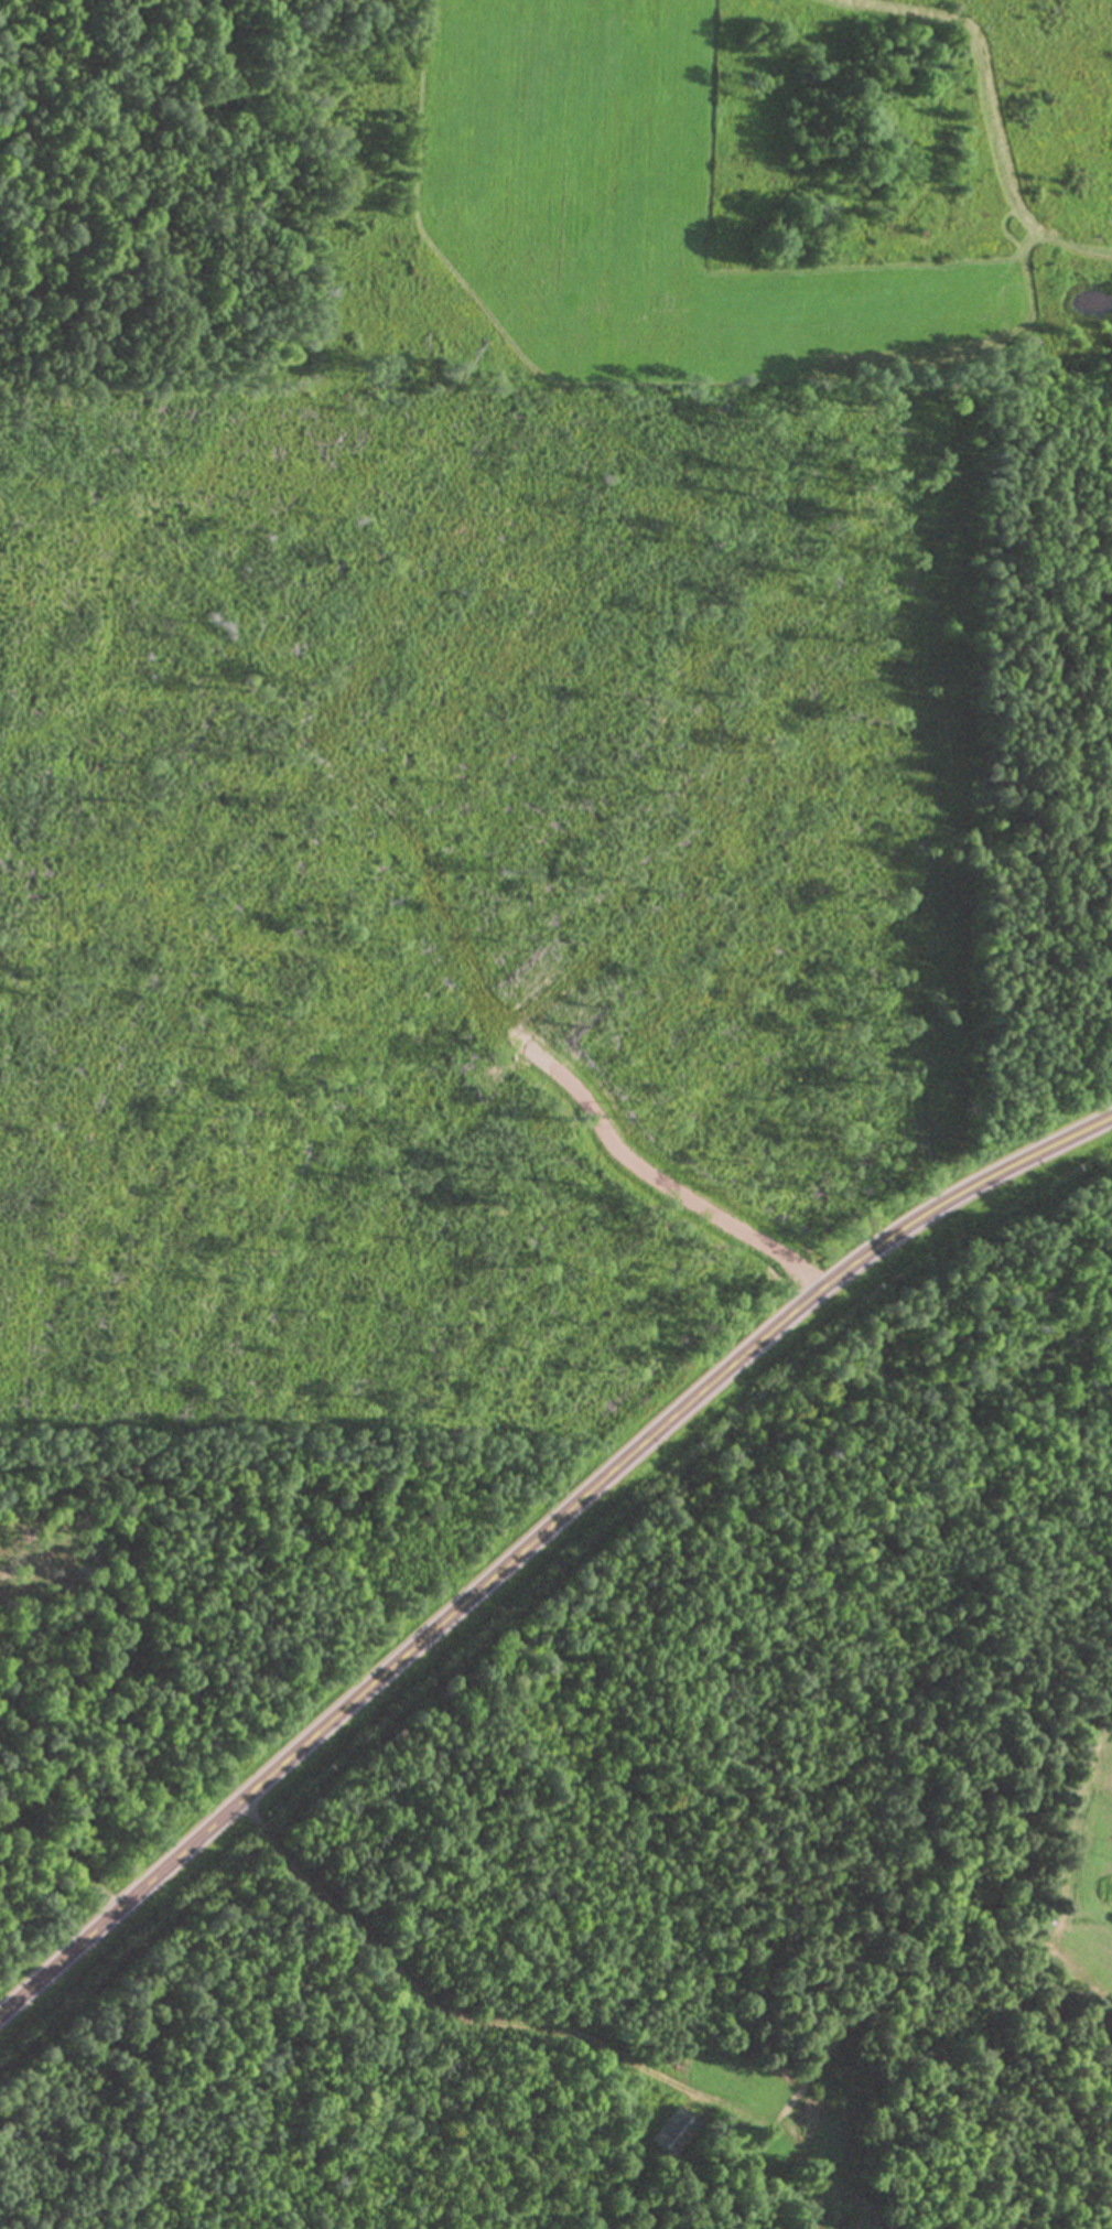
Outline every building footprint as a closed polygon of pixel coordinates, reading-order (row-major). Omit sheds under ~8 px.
[(649,2141),(672,2160),(699,2126),(676,2108),(649,2141)]
